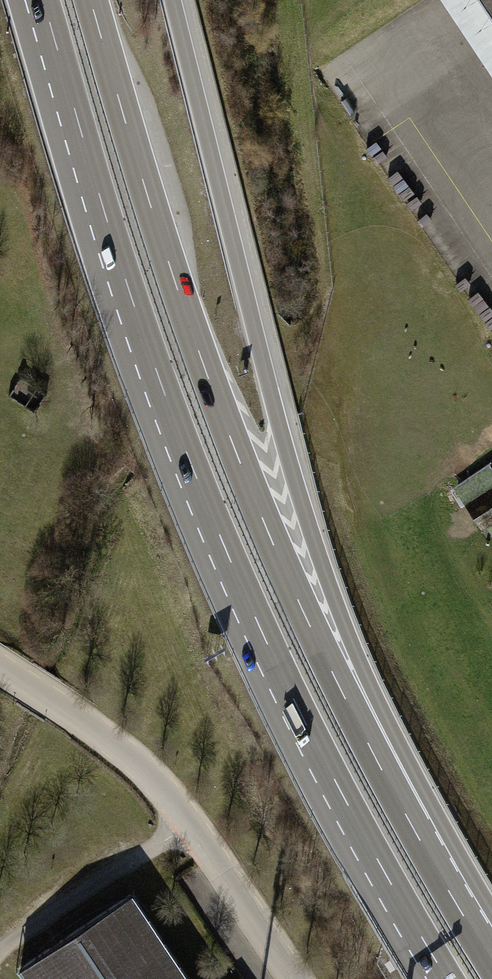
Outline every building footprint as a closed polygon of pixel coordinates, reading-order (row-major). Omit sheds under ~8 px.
[(45,394),(19,378),(8,396),(34,412),(45,394)] [(468,506),(480,523),(491,515),(491,491),(468,506)] [(132,893),(60,940),(54,945),(48,949),(21,966),(29,978),(189,978),(132,893)]
